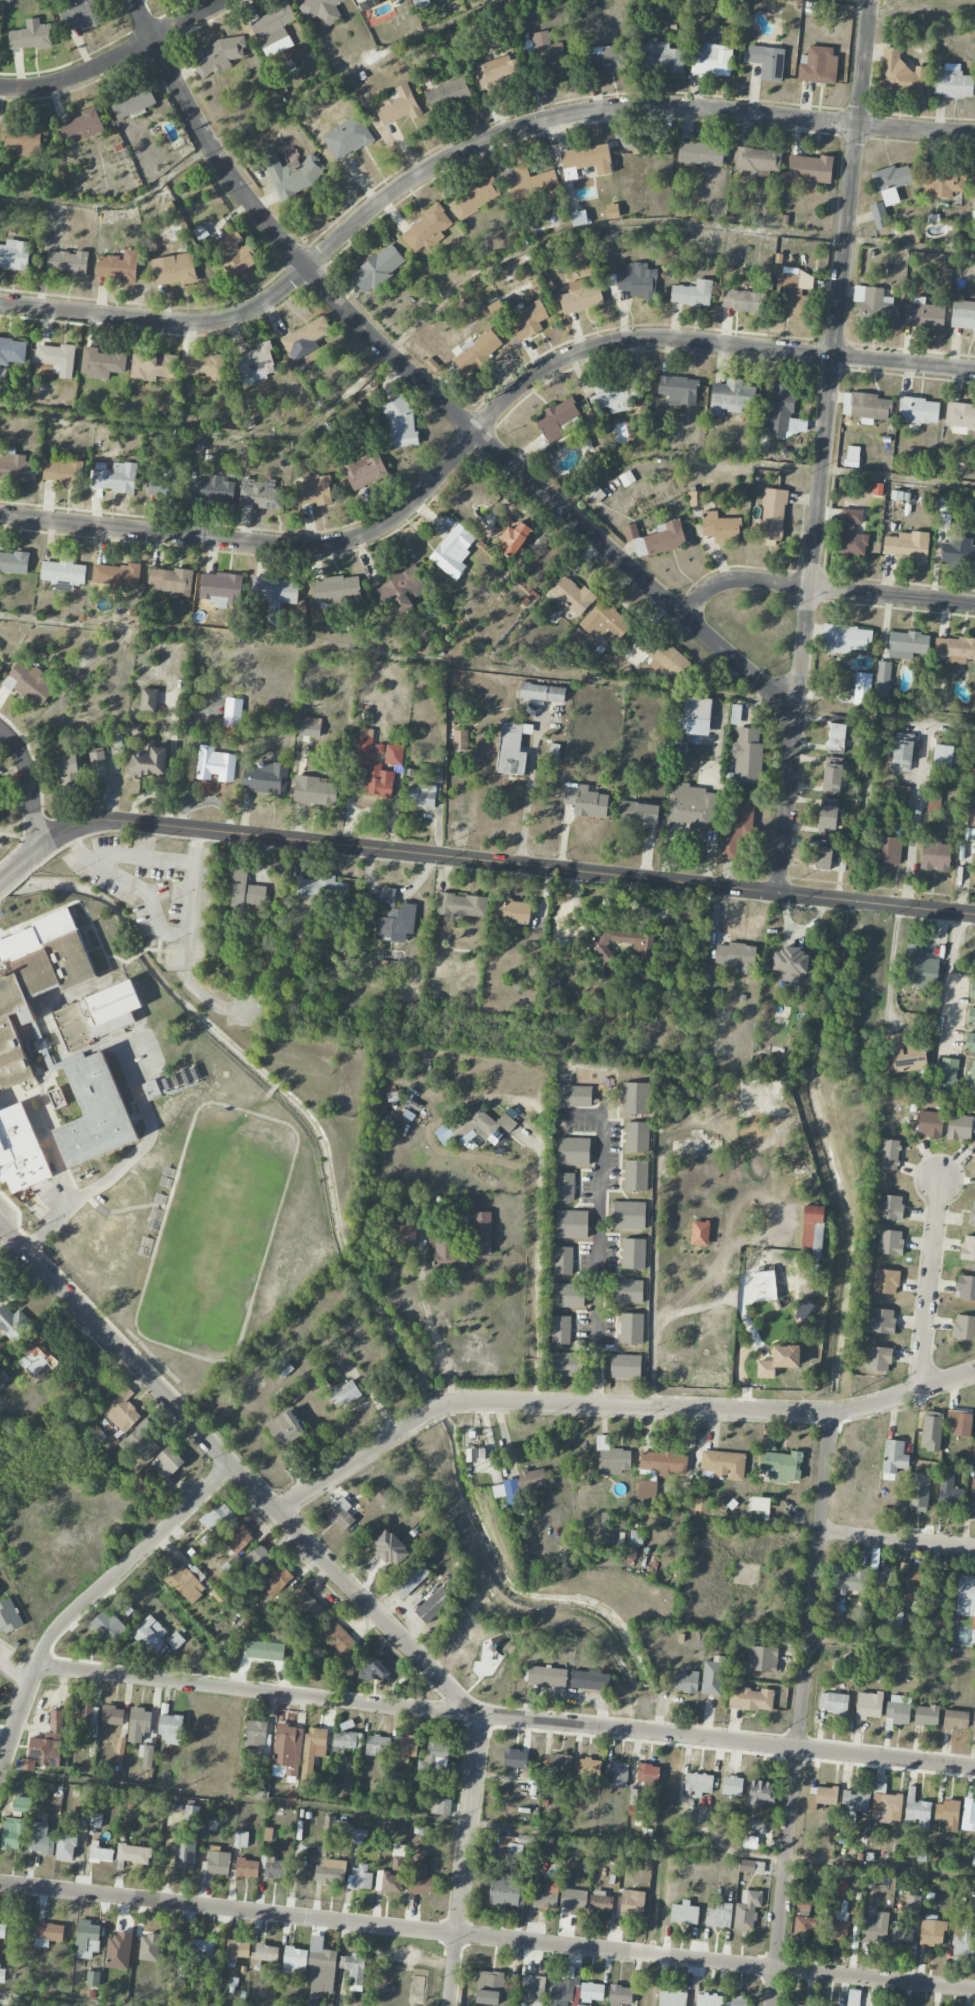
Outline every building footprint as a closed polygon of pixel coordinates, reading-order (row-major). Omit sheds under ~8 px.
[(90,23),(91,28),(103,24),(95,0),(76,0),(58,6),(67,31),(90,23)] [(342,20),(335,5),(347,0),(301,0),(297,2),(306,21),(317,16),(323,28),(342,20)] [(426,0),(411,0),(414,9),(428,5),(426,0)] [(283,26),(296,20),(288,2),(248,22),(261,48),(288,35),(283,26)] [(9,49),(51,47),(50,26),(8,28),(9,49)] [(563,42),(550,44),(548,31),(534,33),(539,76),(566,73),(563,42)] [(293,46),(289,36),(262,48),(267,58),(293,46)] [(194,46),(197,74),(231,70),(230,60),(244,58),(242,47),(245,46),(244,39),(194,46)] [(667,42),(646,42),(645,67),(665,68),(665,73),(683,73),(683,49),(667,49),(667,42)] [(731,45),(693,43),(691,74),(730,76),(731,45)] [(627,71),(626,46),(586,48),(587,73),(627,71)] [(782,82),(784,48),(748,46),(747,62),(761,63),(760,81),(782,82)] [(799,64),(798,81),(836,83),(837,56),(832,56),(833,47),(808,46),(807,64),(799,64)] [(881,90),(924,92),(924,70),(900,70),(901,48),(883,47),(881,90)] [(473,66),(480,88),(517,76),(510,55),(473,66)] [(933,97),(973,98),(974,76),(960,76),(961,64),(943,64),(943,73),(934,73),(933,97)] [(424,91),(432,112),(472,97),(464,76),(424,91)] [(422,114),(406,82),(390,91),(394,99),(375,109),(384,127),(407,114),(410,120),(422,114)] [(110,100),(117,119),(156,104),(148,85),(110,100)] [(58,125),(67,146),(104,132),(95,106),(81,111),(82,116),(58,125)] [(336,161),(374,140),(359,114),(321,136),(336,161)] [(43,126),(4,127),(5,155),(43,154),(43,126)] [(723,144),(679,142),(678,164),(722,165),(723,144)] [(560,150),(563,170),(596,166),(597,176),(612,174),(608,145),(560,150)] [(780,171),(781,150),(737,148),(736,170),(756,171),(756,181),(768,182),(769,171),(780,171)] [(279,199),(326,180),(316,154),(298,161),(297,159),(281,166),(274,149),(261,153),(279,199)] [(788,180),(803,181),(802,189),(816,190),(816,183),(831,183),(833,157),(789,155),(788,180)] [(513,201),(560,189),(555,170),(529,176),(526,162),(513,166),(517,182),(508,184),(513,201)] [(912,183),(907,164),(871,173),(876,193),(881,192),(885,206),(899,203),(895,187),(912,183)] [(952,198),(952,192),(964,192),(965,170),(925,168),(924,197),(952,198)] [(502,197),(493,176),(448,197),(458,217),(502,197)] [(876,230),(889,226),(882,201),(869,205),(876,230)] [(399,234),(417,256),(443,235),(441,233),(453,223),(438,204),(399,234)] [(619,218),(618,204),(606,205),(608,219),(619,218)] [(570,213),(573,227),(588,224),(585,210),(570,213)] [(257,263),(246,242),(244,243),(236,229),(212,242),(232,277),(257,263)] [(28,270),(29,241),(6,240),(5,245),(0,244),(0,268),(28,270)] [(365,295),(406,262),(390,243),(349,275),(365,295)] [(137,280),(138,250),(123,249),(122,256),(98,255),(97,278),(137,280)] [(47,272),(86,274),(88,252),(76,251),(76,253),(48,251),(47,272)] [(150,260),(156,288),(197,280),(192,252),(150,260)] [(647,263),(626,262),(626,273),(617,272),(617,290),(630,290),(630,296),(642,296),(642,301),(655,301),(655,269),(647,269),(647,263)] [(776,311),(804,316),(808,293),(811,293),(814,275),(799,273),(798,275),(782,272),(776,311)] [(567,283),(570,293),(558,296),(564,316),(604,304),(598,284),(583,289),(581,279),(567,283)] [(672,285),(670,303),(709,307),(712,280),(696,279),(695,287),(672,285)] [(858,319),(898,321),(898,305),(881,304),(882,288),(864,287),(864,301),(859,301),(858,319)] [(758,291),(723,290),(722,310),(757,311),(758,291)] [(903,326),(943,329),(945,306),(924,304),(925,297),(913,297),(913,303),(905,302),(903,326)] [(548,317),(539,299),(524,306),(522,302),(505,310),(520,341),(543,330),(539,322),(548,317)] [(952,301),(951,328),(973,329),(973,336),(974,336),(974,302),(952,301)] [(280,340),(293,363),(319,347),(316,341),(332,332),(322,315),(280,340)] [(451,356),(467,375),(504,345),(488,326),(451,356)] [(9,362),(25,363),(26,340),(0,338),(0,365),(9,366),(9,362)] [(235,355),(243,385),(268,378),(266,374),(276,371),(268,341),(256,344),(257,349),(235,355)] [(72,379),(75,347),(38,344),(35,370),(59,373),(59,378),(72,379)] [(125,374),(126,354),(98,352),(98,347),(83,347),(81,377),(110,379),(110,373),(125,374)] [(130,379),(156,381),(156,377),(176,378),(178,357),(132,353),(130,379)] [(183,354),(182,377),(227,379),(227,356),(183,354)] [(658,394),(668,395),(668,404),(696,405),(697,378),(659,376),(658,394)] [(632,410),(630,399),(637,398),(634,379),(594,386),(598,408),(609,407),(609,413),(632,410)] [(742,379),(726,379),(726,384),(712,383),(710,415),(720,415),(720,411),(742,413),(742,408),(755,409),(756,387),(741,386),(742,379)] [(806,433),(807,420),(793,419),(796,385),(772,383),(770,404),(763,403),(761,427),(770,428),(769,437),(786,438),(787,432),(806,433)] [(548,444),(575,428),(571,421),(581,415),(570,397),(533,418),(548,444)] [(390,447),(419,446),(418,430),(411,430),(410,398),(388,399),(390,447)] [(898,422),(938,424),(938,400),(899,398),(898,422)] [(947,402),(945,425),(952,426),(951,433),(967,435),(968,429),(974,430),(974,405),(947,402)] [(25,462),(26,455),(14,454),(14,447),(1,446),(0,459),(0,480),(35,481),(36,462),(25,462)] [(342,467),(352,490),(388,475),(378,452),(342,467)] [(44,462),(42,482),(77,485),(80,461),(56,458),(56,463),(44,462)] [(134,492),(136,464),(113,462),(113,471),(106,470),(106,463),(94,462),(92,489),(134,492)] [(303,477),(304,485),(296,486),(299,505),(317,503),(317,506),(333,504),(328,474),(303,477)] [(209,480),(191,479),(191,499),(233,501),(234,482),(225,481),(225,476),(209,475),(209,480)] [(148,496),(182,497),(183,480),(149,479),(148,496)] [(283,509),(284,489),(274,489),(275,481),(241,479),(240,506),(283,509)] [(585,496),(594,506),(606,495),(597,485),(585,496)] [(786,490),(763,489),(761,540),(783,541),(786,490)] [(705,506),(704,491),(688,492),(688,507),(705,506)] [(868,534),(853,534),(854,524),(862,524),(863,510),(840,509),(838,554),(867,555),(868,534)] [(702,511),(702,536),(714,536),(714,543),(740,543),(740,518),(717,518),(717,511),(702,511)] [(936,529),(949,530),(950,514),(937,513),(936,529)] [(686,546),(679,519),(656,525),(658,533),(639,538),(635,523),(623,526),(627,541),(632,540),(636,558),(686,546)] [(515,530),(508,526),(499,540),(507,544),(502,553),(510,558),(514,551),(518,553),(532,529),(519,521),(515,530)] [(467,567),(459,561),(478,539),(458,523),(429,558),(456,581),(467,567)] [(927,561),(929,534),(898,531),(898,538),(884,536),(882,557),(927,561)] [(941,562),(951,562),(951,566),(974,567),(974,546),(971,546),(971,538),(955,537),(954,543),(942,543),(941,562)] [(27,575),(30,554),(0,551),(0,572),(27,575)] [(42,562),(41,582),(85,583),(85,565),(73,565),(73,556),(60,556),(59,562),(42,562)] [(140,567),(94,563),(92,585),(122,588),(122,586),(139,587),(140,567)] [(193,571),(149,567),(148,584),(156,585),(155,592),(165,593),(165,595),(191,597),(193,571)] [(371,590),(382,610),(392,604),(398,615),(413,607),(409,599),(427,589),(414,567),(371,590)] [(202,572),(200,599),(213,600),(213,606),(238,607),(240,575),(202,572)] [(596,597),(584,586),(580,590),(563,574),(549,590),(578,617),(596,597)] [(313,605),(361,600),(358,576),(311,580),(313,605)] [(298,604),(299,580),(254,577),(252,607),(281,608),(281,603),(298,604)] [(599,644),(609,652),(632,624),(600,599),(581,622),(603,640),(599,644)] [(850,653),(851,649),(870,650),(871,628),(822,625),(820,652),(850,653)] [(889,631),(887,658),(912,660),(913,653),(928,654),(930,634),(889,631)] [(658,673),(662,669),(674,679),(689,663),(660,637),(645,654),(652,660),(648,664),(658,673)] [(934,655),(950,656),(950,663),(966,664),(966,659),(974,659),(974,639),(935,637),(934,655)] [(889,697),(890,662),(877,661),(876,697),(889,697)] [(41,708),(54,688),(39,678),(43,672),(33,665),(30,671),(16,662),(3,683),(41,708)] [(871,673),(856,673),(854,705),(870,705),(871,673)] [(519,698),(564,703),(565,687),(520,683),(519,698)] [(158,689),(142,688),(140,711),(155,712),(158,689)] [(700,744),(701,735),(708,735),(712,699),(683,696),(681,718),(677,718),(676,729),(688,730),(687,743),(700,744)] [(243,700),(227,697),(222,726),(239,728),(243,700)] [(321,719),(303,717),(301,735),(319,737),(321,719)] [(533,725),(502,721),(496,772),(524,775),(527,753),(520,752),(522,734),(532,735),(533,725)] [(846,724),(829,723),(828,749),(844,749),(846,724)] [(166,747),(146,747),(147,724),(132,724),(132,738),(139,738),(138,748),(126,748),(125,776),(165,777),(166,747)] [(734,782),(761,783),(762,743),(758,743),(759,728),(737,728),(736,742),(729,741),(728,759),(735,759),(734,782)] [(393,771),(381,771),(381,761),(372,761),(374,729),(359,729),(357,768),(367,768),(366,796),(392,797),(393,771)] [(468,730),(453,730),(453,749),(468,749),(468,730)] [(894,738),(891,770),(910,772),(913,735),(903,734),(902,739),(894,738)] [(402,765),(403,745),(386,744),(385,764),(402,765)] [(931,768),(951,770),(954,747),(934,744),(931,768)] [(236,755),(214,752),(215,747),(199,745),(195,778),(214,780),(233,783),(236,755)] [(107,782),(105,751),(90,752),(91,783),(107,782)] [(81,754),(59,755),(60,786),(82,786),(81,754)] [(242,790),(285,794),(288,765),(262,762),(261,769),(244,767),(242,790)] [(840,795),(842,764),(824,763),(823,794),(840,795)] [(293,803),(336,806),(337,783),(319,782),(320,777),(295,775),(293,803)] [(606,819),(608,794),(588,792),(589,785),(565,783),(563,804),(574,805),(573,816),(606,819)] [(408,800),(415,801),(415,807),(435,808),(436,786),(409,785),(408,800)] [(715,793),(706,793),(706,787),(669,785),(666,824),(712,828),(715,793)] [(894,807),(906,809),(909,788),(897,786),(894,807)] [(927,812),(941,813),(942,789),(928,788),(927,812)] [(974,826),(974,797),(968,796),(966,825),(974,826)] [(723,822),(720,858),(738,859),(740,837),(751,838),(754,800),(737,798),(735,823),(723,822)] [(836,822),(843,822),(844,816),(837,815),(838,799),(820,798),(818,835),(835,836),(836,822)] [(658,804),(619,802),(618,821),(657,822),(658,804)] [(965,826),(964,839),(974,840),(974,827),(965,826)] [(873,864),(900,865),(902,838),(875,836),(873,864)] [(949,871),(950,844),(941,844),(941,837),(922,836),(921,870),(949,871)] [(815,870),(845,871),(845,857),(832,857),(833,848),(816,847),(815,870)] [(247,885),(247,866),(233,866),(232,906),(265,907),(266,886),(247,885)] [(349,883),(334,882),(334,880),(292,877),(291,897),(348,900),(349,883)] [(416,904),(396,902),(398,889),(381,888),(379,903),(389,904),(388,918),(377,917),(375,939),(405,943),(406,933),(413,934),(416,904)] [(488,898),(440,892),(437,913),(486,919),(488,898)] [(495,921),(529,925),(531,902),(497,899),(495,921)] [(7,1088),(34,1078),(10,1014),(18,1011),(24,1025),(36,1020),(29,1001),(28,997),(60,985),(62,992),(97,979),(96,976),(72,910),(0,937),(0,958),(1,960),(11,959),(14,968),(14,976),(0,981),(0,1088),(7,1088)] [(651,932),(594,931),(594,949),(600,949),(600,961),(610,961),(610,942),(633,943),(633,960),(651,960),(651,932)] [(757,945),(727,943),(727,945),(716,944),(715,965),(703,964),(701,985),(716,986),(717,966),(739,968),(738,974),(754,975),(757,945)] [(939,959),(921,958),(922,945),(907,943),(903,984),(936,988),(939,959)] [(778,981),(799,982),(800,973),(807,973),(808,955),(800,955),(801,947),(782,946),(782,952),(774,952),(773,971),(779,971),(778,981)] [(574,949),(554,950),(554,960),(574,959),(574,949)] [(136,1025),(131,1011),(141,1008),(132,981),(52,1010),(66,1049),(136,1025)] [(923,1041),(903,1043),(902,1033),(885,1035),(887,1058),(886,1059),(887,1073),(926,1070),(923,1041)] [(84,1118),(53,1129),(67,1167),(138,1142),(105,1051),(65,1066),(84,1118)] [(939,1086),(956,1087),(957,1059),(940,1058),(939,1086)] [(650,1083),(623,1082),(622,1114),(649,1114),(650,1083)] [(564,1107),(592,1107),(592,1086),(564,1086),(564,1107)] [(55,1110),(67,1105),(60,1087),(48,1092),(55,1110)] [(23,1102),(0,1111),(0,1178),(2,1183),(8,1181),(12,1193),(52,1178),(23,1102)] [(449,1129),(458,1139),(472,1128),(485,1142),(500,1129),(478,1104),(449,1129)] [(942,1112),(919,1111),(918,1136),(941,1137),(942,1112)] [(509,1133),(517,1123),(504,1113),(496,1123),(509,1133)] [(948,1115),(947,1139),(970,1140),(971,1133),(974,1133),(974,1116),(948,1115)] [(625,1152),(649,1153),(649,1122),(626,1122),(625,1152)] [(558,1165),(589,1166),(590,1138),(558,1137),(558,1165)] [(881,1169),(898,1170),(899,1140),(882,1140),(881,1169)] [(648,1161),(625,1160),(624,1190),(647,1191),(648,1161)] [(574,1173),(556,1173),(556,1201),(574,1201),(574,1173)] [(902,1220),(903,1196),(878,1195),(878,1219),(902,1220)] [(645,1229),(645,1202),(614,1201),(614,1229),(645,1229)] [(801,1256),(809,1257),(808,1274),(820,1275),(824,1206),(803,1205),(801,1256)] [(556,1238),(587,1238),(588,1211),(556,1210),(556,1238)] [(491,1212),(472,1212),(472,1256),(491,1255),(491,1212)] [(416,1219),(400,1219),(399,1232),(390,1231),(390,1244),(415,1244),(416,1219)] [(691,1221),(691,1245),(709,1246),(710,1222),(691,1221)] [(903,1231),(878,1230),(878,1254),(902,1255),(903,1231)] [(963,1235),(960,1259),(974,1261),(974,1237),(963,1235)] [(645,1239),(623,1238),(622,1269),(645,1269),(645,1239)] [(433,1255),(433,1269),(467,1270),(467,1247),(459,1247),(459,1240),(428,1239),(427,1255),(433,1255)] [(553,1275),(572,1275),(573,1247),(554,1246),(553,1275)] [(896,1295),(900,1271),(876,1268),(872,1292),(896,1295)] [(958,1276),(957,1299),(974,1300),(974,1276),(958,1276)] [(643,1280),(613,1280),(612,1303),(642,1304),(643,1280)] [(584,1284),(554,1284),(554,1307),(584,1307),(584,1284)] [(13,1342),(33,1323),(19,1309),(13,1314),(3,1303),(0,1306),(0,1329),(13,1342)] [(894,1334),(895,1310),(870,1309),(870,1333),(894,1334)] [(620,1344),(643,1344),(644,1314),(620,1313),(620,1344)] [(974,1341),(974,1317),(955,1314),(952,1338),(974,1341)] [(571,1316),(552,1316),(551,1344),(570,1344),(571,1316)] [(57,1358),(38,1338),(16,1358),(35,1379),(57,1358)] [(757,1360),(757,1378),(774,1379),(775,1368),(799,1368),(799,1346),(773,1345),(773,1360),(757,1360)] [(866,1370),(890,1371),(891,1347),(867,1347),(866,1370)] [(581,1353),(552,1352),(551,1376),(581,1377),(581,1353)] [(641,1355),(611,1355),(610,1378),(640,1379),(641,1355)] [(283,1379),(294,1368),(285,1358),(274,1368),(283,1379)] [(362,1395),(352,1380),(329,1394),(338,1409),(362,1395)] [(101,1411),(124,1434),(141,1416),(126,1401),(134,1393),(126,1385),(101,1411)] [(265,1426),(280,1450),(306,1434),(291,1410),(265,1426)] [(971,1412),(948,1411),(947,1423),(952,1423),(952,1436),(971,1437),(971,1412)] [(940,1450),(942,1413),(923,1412),(921,1450),(940,1450)] [(145,1462),(160,1447),(146,1433),(153,1426),(146,1418),(118,1445),(128,1455),(134,1450),(145,1462)] [(631,1471),(630,1449),(609,1449),(609,1435),(597,1435),(598,1474),(619,1474),(619,1471),(631,1471)] [(776,1437),(763,1436),(762,1450),(774,1451),(776,1437)] [(904,1440),(884,1440),(883,1474),(896,1474),(896,1469),(908,1470),(908,1455),(903,1455),(904,1440)] [(154,1469),(167,1481),(185,1461),(168,1446),(156,1458),(161,1462),(154,1469)] [(700,1478),(744,1479),(745,1452),(701,1451),(700,1478)] [(760,1470),(769,1471),(768,1482),(788,1484),(789,1480),(799,1481),(802,1452),(791,1451),(791,1454),(761,1452),(760,1470)] [(687,1475),(687,1453),(640,1453),(640,1474),(653,1474),(687,1475)] [(521,1472),(524,1490),(547,1485),(543,1468),(521,1472)] [(908,1510),(927,1512),(930,1474),(911,1472),(908,1510)] [(938,1506),(963,1507),(963,1488),(953,1488),(954,1475),(939,1474),(938,1506)] [(521,1504),(518,1479),(503,1480),(506,1506),(521,1504)] [(656,1501),(657,1481),(637,1480),(637,1500),(656,1501)] [(382,1506),(392,1498),(382,1486),(372,1495),(382,1506)] [(324,1511),(343,1531),(355,1520),(347,1511),(352,1506),(341,1495),(324,1511)] [(751,1519),(769,1520),(769,1498),(752,1497),(751,1519)] [(236,1516),(219,1500),(200,1520),(217,1537),(236,1516)] [(223,1541),(236,1555),(255,1538),(241,1523),(223,1541)] [(410,1552),(387,1528),(370,1544),(393,1569),(410,1552)] [(644,1531),(631,1530),(630,1543),(642,1545),(644,1531)] [(272,1556),(260,1543),(241,1561),(252,1574),(272,1556)] [(391,1587),(403,1599),(430,1573),(418,1560),(391,1587)] [(902,1600),(921,1602),(925,1573),(907,1570),(908,1564),(900,1562),(899,1573),(906,1574),(902,1600)] [(199,1582),(205,1577),(194,1565),(189,1571),(182,1563),(166,1577),(191,1604),(207,1590),(199,1582)] [(277,1593),(295,1578),(282,1563),(264,1577),(277,1593)] [(865,1591),(866,1568),(853,1567),(853,1568),(832,1567),(831,1590),(865,1591)] [(892,1569),(875,1569),(874,1591),(892,1592),(892,1569)] [(952,1599),(953,1574),(930,1573),(929,1598),(952,1599)] [(957,1576),(956,1615),(974,1616),(974,1576),(957,1576)] [(327,1613),(301,1585),(286,1599),(312,1627),(327,1613)] [(424,1623),(454,1602),(443,1587),(413,1609),(424,1623)] [(22,1624),(11,1598),(0,1603),(0,1634),(22,1624)] [(90,1623),(108,1643),(125,1626),(112,1613),(108,1617),(102,1611),(90,1623)] [(161,1639),(167,1633),(151,1615),(131,1632),(152,1656),(165,1644),(161,1639)] [(318,1629),(344,1658),(358,1646),(332,1616),(318,1629)] [(185,1641),(176,1631),(166,1641),(175,1650),(185,1641)] [(245,1659),(284,1660),(284,1643),(246,1641),(245,1659)] [(746,1671),(777,1672),(777,1648),(747,1647),(746,1671)] [(377,1653),(361,1670),(379,1686),(395,1669),(377,1653)] [(721,1696),(724,1663),(704,1661),(701,1694),(721,1696)] [(527,1684),(565,1687),(566,1668),(529,1665),(527,1684)] [(609,1672),(571,1671),(571,1689),(609,1690),(609,1672)] [(699,1673),(675,1672),(674,1692),(698,1693),(699,1673)] [(773,1691),(729,1688),(728,1709),(772,1711),(773,1691)] [(881,1718),(882,1693),(857,1692),(856,1720),(866,1720),(866,1717),(881,1718)] [(818,1711),(847,1713),(848,1694),(819,1693),(818,1711)] [(892,1730),(892,1724),(909,1725),(910,1696),(887,1695),(886,1730),(892,1730)] [(101,1724),(123,1725),(124,1707),(102,1706),(101,1724)] [(914,1725),(938,1726),(939,1707),(915,1706),(914,1725)] [(98,1725),(98,1707),(78,1707),(78,1714),(71,1714),(71,1725),(98,1725)] [(152,1710),(131,1708),(128,1742),(142,1743),(142,1732),(150,1733),(152,1710)] [(29,1738),(28,1759),(41,1759),(41,1766),(60,1767),(62,1711),(49,1710),(48,1738),(29,1738)] [(943,1729),(968,1730),(969,1711),(944,1710),(943,1729)] [(182,1744),(183,1716),(160,1715),(159,1743),(182,1744)] [(267,1722),(245,1721),(244,1750),(269,1751),(270,1734),(266,1734),(267,1722)] [(299,1777),(302,1727),(276,1725),(272,1775),(299,1777)] [(328,1729),(306,1727),(302,1778),(312,1778),(314,1756),(325,1757),(328,1729)] [(332,1747),(360,1750),(362,1734),(334,1731),(332,1747)] [(390,1736),(366,1735),(365,1755),(389,1756),(390,1736)] [(417,1773),(448,1774),(449,1737),(428,1736),(427,1761),(418,1760),(417,1773)] [(409,1757),(416,1757),(417,1738),(395,1737),(395,1763),(409,1763),(409,1757)] [(142,1769),(151,1770),(154,1746),(140,1745),(138,1757),(143,1758),(142,1769)] [(527,1750),(504,1749),(503,1767),(526,1768),(527,1750)] [(549,1754),(548,1772),(570,1774),(572,1755),(549,1754)] [(35,1760),(22,1759),(21,1770),(35,1771),(35,1760)] [(577,1775),(601,1776),(601,1759),(578,1759),(577,1775)] [(627,1787),(628,1762),(606,1760),(605,1775),(612,1776),(612,1786),(627,1787)] [(644,1789),(658,1789),(659,1765),(638,1764),(637,1781),(644,1782),(644,1789)] [(694,1798),(701,1798),(702,1793),(712,1793),(713,1775),(686,1773),(685,1791),(694,1791),(694,1798)] [(742,1777),(723,1776),(722,1795),(742,1795),(742,1777)] [(774,1781),(750,1780),(749,1807),(773,1808),(774,1781)] [(872,1821),(901,1822),(902,1795),(885,1794),(885,1783),(873,1783),(872,1821)] [(835,1805),(835,1788),(809,1787),(808,1810),(816,1811),(817,1804),(835,1805)] [(848,1804),(848,1810),(868,1812),(869,1793),(850,1792),(851,1790),(842,1789),(842,1804),(848,1804)] [(929,1828),(930,1802),(914,1801),(914,1796),(906,1796),(905,1820),(919,1821),(918,1828),(929,1828)] [(450,1815),(451,1799),(431,1798),(431,1814),(450,1815)] [(965,1825),(974,1825),(974,1799),(965,1799),(965,1825)] [(945,1832),(959,1832),(960,1802),(935,1801),(934,1821),(945,1821),(945,1832)] [(199,1807),(186,1805),(184,1823),(198,1825),(199,1807)] [(644,1807),(629,1805),(627,1815),(642,1818),(644,1807)] [(88,1813),(78,1812),(77,1826),(88,1826),(88,1813)] [(89,1828),(101,1828),(102,1813),(90,1813),(89,1828)] [(333,1817),(324,1817),(322,1856),(331,1857),(333,1817)] [(1,1849),(19,1851),(21,1834),(26,1834),(27,1820),(4,1818),(1,1849)] [(366,1830),(353,1829),(351,1843),(364,1845),(366,1830)] [(55,1838),(29,1835),(27,1851),(53,1855),(55,1838)] [(75,1861),(76,1835),(57,1835),(56,1861),(75,1861)] [(493,1859),(522,1860),(523,1844),(514,1844),(514,1836),(493,1835),(493,1859)] [(550,1839),(539,1839),(539,1856),(551,1855),(550,1839)] [(99,1841),(91,1840),(90,1861),(112,1862),(113,1849),(99,1848),(99,1841)] [(194,1868),(195,1841),(175,1840),(174,1867),(194,1868)] [(152,1848),(118,1844),(116,1860),(151,1864),(152,1848)] [(405,1846),(395,1844),(391,1870),(401,1871),(405,1846)] [(230,1852),(220,1852),(220,1846),(208,1846),(207,1862),(202,1862),(201,1873),(229,1875),(230,1852)] [(288,1861),(273,1860),(274,1856),(261,1854),(260,1869),(264,1869),(264,1877),(286,1879),(288,1861)] [(258,1878),(259,1860),(236,1859),(235,1877),(258,1878)] [(323,1866),(316,1865),(314,1883),(342,1885),(344,1860),(323,1859),(323,1866)] [(763,1874),(764,1861),(741,1861),(740,1873),(763,1874)] [(408,1892),(435,1896),(437,1878),(426,1877),(428,1864),(411,1862),(408,1892)] [(350,1865),(348,1889),(371,1890),(372,1873),(367,1873),(367,1866),(350,1865)] [(401,1892),(402,1876),(391,1875),(391,1871),(376,1871),(375,1892),(401,1892)] [(490,1905),(519,1906),(521,1875),(491,1874),(490,1905)] [(534,1904),(558,1905),(559,1882),(535,1881),(534,1904)] [(565,1914),(577,1915),(578,1908),(586,1909),(587,1889),(561,1888),(560,1907),(565,1907),(565,1914)] [(612,1913),(613,1897),(605,1897),(606,1891),(590,1890),(590,1912),(612,1913)] [(644,1916),(645,1891),(621,1890),(620,1915),(644,1916)] [(733,1930),(754,1932),(756,1907),(762,1907),(763,1892),(742,1890),(741,1903),(736,1903),(733,1930)] [(671,1904),(670,1923),(697,1924),(698,1907),(689,1906),(690,1900),(682,1899),(681,1905),(671,1904)] [(796,1910),(810,1910),(810,1899),(797,1899),(796,1910)] [(706,1908),(705,1926),(730,1927),(732,1904),(716,1903),(715,1908),(706,1908)] [(887,1924),(875,1923),(875,1909),(866,1909),(865,1919),(862,1919),(861,1941),(886,1942),(887,1924)] [(849,1912),(831,1912),(830,1939),(848,1939),(849,1912)] [(823,1937),(823,1918),(795,1917),(794,1936),(823,1937)] [(92,1959),(93,1952),(99,1952),(101,1926),(91,1925),(91,1920),(78,1919),(76,1952),(78,1952),(78,1958),(92,1959)] [(944,1947),(945,1921),(921,1920),(920,1946),(944,1947)] [(48,1948),(49,1941),(63,1942),(64,1925),(35,1922),(33,1947),(48,1948)] [(892,1942),(912,1943),(913,1923),(892,1923),(892,1942)] [(961,1925),(960,1936),(954,1936),(952,1954),(973,1956),(974,1937),(970,1937),(971,1926),(961,1925)] [(129,1970),(132,1933),(116,1932),(116,1938),(109,1937),(106,1968),(129,1970)] [(141,1934),(139,1960),(159,1961),(160,1935),(141,1934)] [(333,1994),(337,1951),(322,1950),(323,1936),(312,1935),(306,1998),(320,1999),(321,1993),(333,1994)] [(190,1959),(213,1960),(214,1940),(191,1939),(190,1959)] [(249,1958),(249,1942),(226,1941),(226,1962),(237,1962),(237,1957),(249,1958)] [(277,1963),(278,1945),(256,1944),(255,1952),(251,1952),(250,1962),(277,1963)] [(283,1967),(306,1969),(307,1949),(285,1947),(283,1967)] [(563,1966),(562,1982),(551,1981),(549,2005),(564,2005),(565,2001),(571,2002),(573,1985),(579,1986),(581,1968),(563,1966)] [(86,1985),(99,1986),(101,1972),(87,1971),(86,1985)] [(502,1972),(477,1971),(476,2004),(500,2005),(502,1972)] [(544,2003),(545,1976),(522,1975),(521,1991),(527,1992),(527,2002),(544,2003)] [(603,2002),(604,1984),(581,1983),(580,2001),(603,2002)] [(632,1987),(609,1986),(609,2005),(631,2005),(632,1987)] [(860,1990),(848,1990),(847,2005),(859,2005),(860,1990)] [(687,1992),(659,1991),(658,2005),(686,2005),(687,1992)] [(696,1994),(696,2005),(722,2005),(722,1995),(696,1994)] [(726,2005),(747,2005),(747,1998),(726,1997),(726,2005)]
